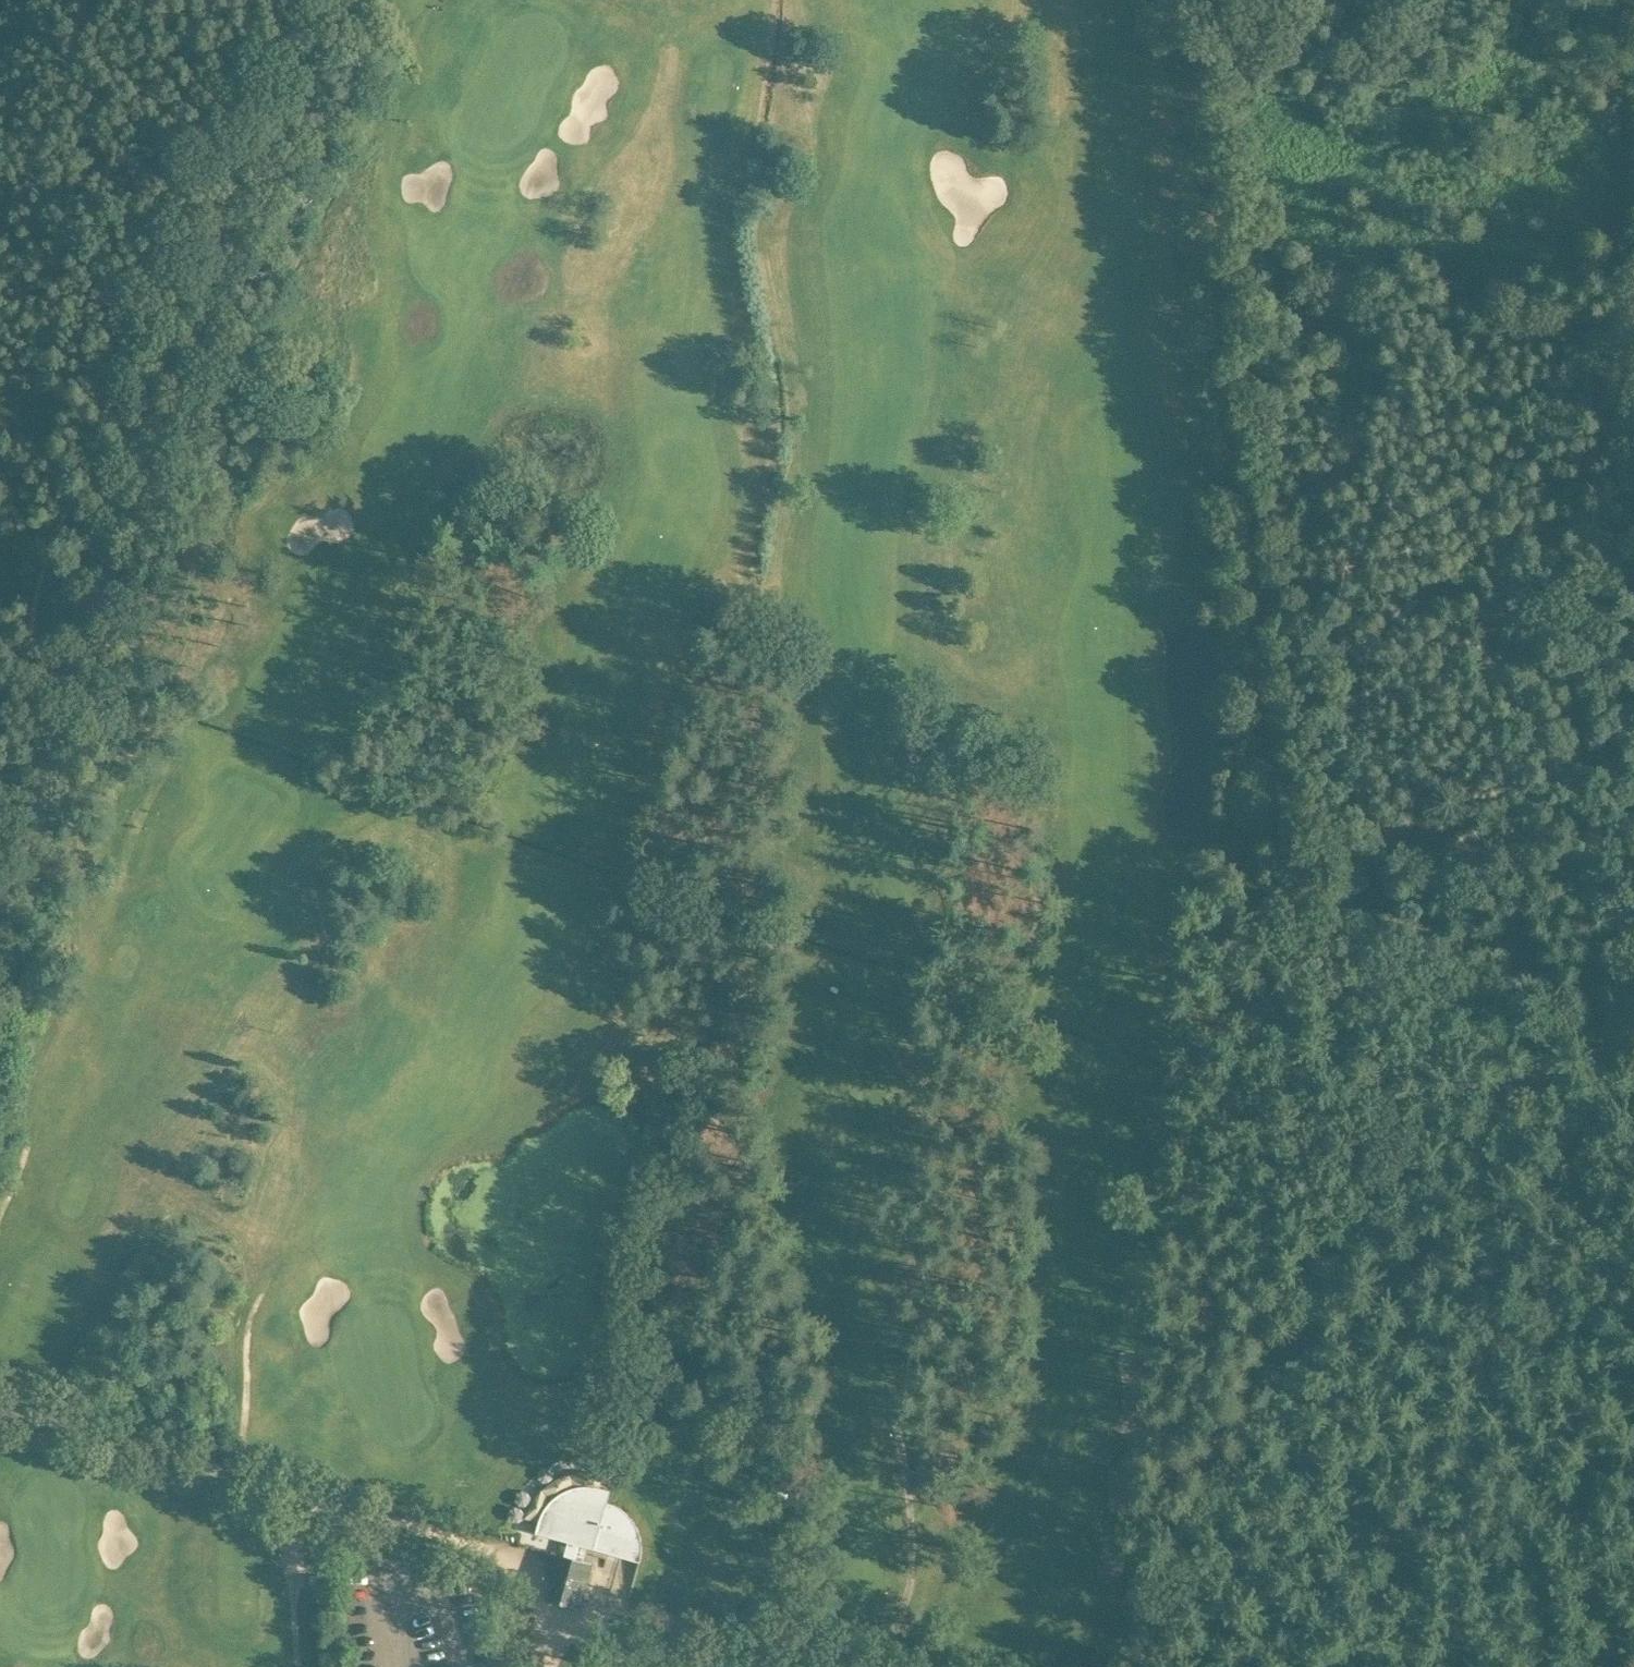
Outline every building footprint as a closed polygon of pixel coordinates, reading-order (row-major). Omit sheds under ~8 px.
[(562,1556),(550,1598),(579,1606),(590,1564),(574,1560),(578,1544),(640,1561),(641,1554),(642,1547),(641,1540),(640,1533),(637,1527),(633,1520),(629,1515),(623,1510),(617,1506),(611,1503),(607,1502),(611,1490),(600,1487),(587,1485),(574,1487),(562,1492),(552,1500),(544,1510),(539,1522),(536,1532),(568,1541),(564,1557),(562,1556)] [(325,1594),(326,1574),(310,1573),(309,1593),(325,1594)]
